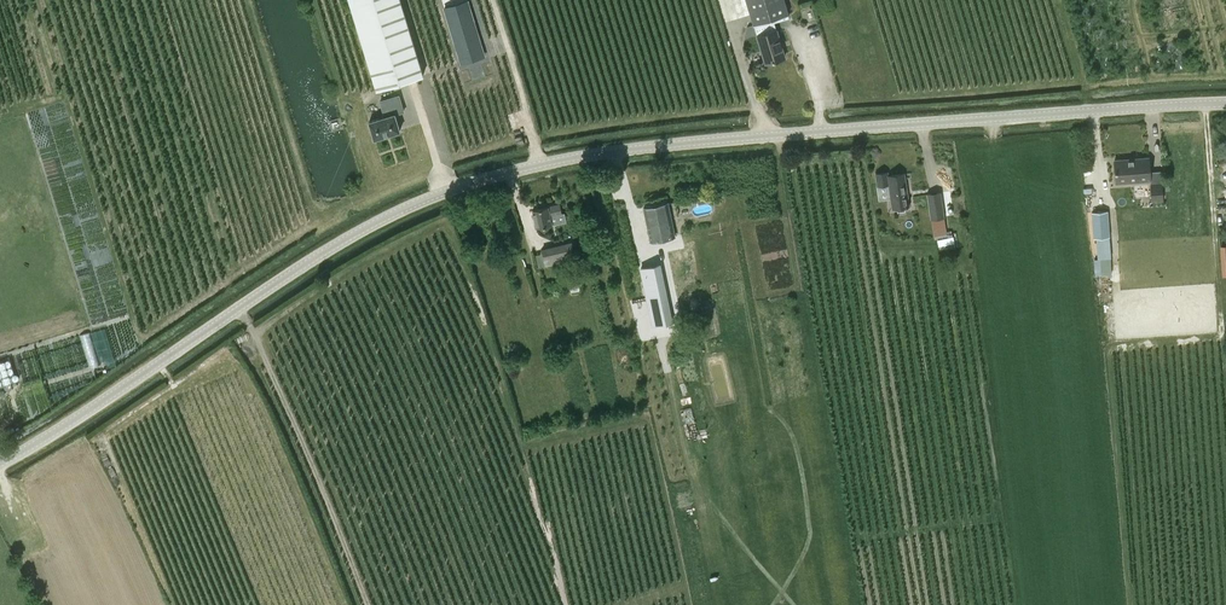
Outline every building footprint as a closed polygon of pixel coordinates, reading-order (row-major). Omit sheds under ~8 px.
[(425,74),(403,0),(352,0),(378,87),(379,87),(425,74)] [(789,14),(785,0),(746,0),(753,25),(789,14)] [(866,7),(863,0),(855,0),(852,1),(855,10),(866,7)] [(460,61),(483,54),(467,1),(444,9),(460,61)] [(831,14),(833,24),(844,21),(841,11),(831,14)] [(871,19),(859,22),(861,32),(874,29),(871,19)] [(766,63),(785,57),(777,30),(758,36),(766,63)] [(837,38),(840,48),(851,45),(849,35),(837,38)] [(869,54),(879,51),(877,42),(866,44),(869,54)] [(386,106),(384,107),(386,115),(370,120),(376,137),(401,130),(396,112),(405,110),(400,94),(384,98),(386,106)] [(1152,181),(1149,156),(1114,159),(1115,184),(1152,181)] [(888,172),(876,174),(877,186),(889,184),(892,208),(909,206),(905,173),(888,176),(888,172)] [(1152,201),(1163,200),(1162,183),(1150,184),(1152,201)] [(945,217),(941,192),(927,193),(931,220),(934,239),(947,237),(945,217)] [(668,202),(644,207),(651,241),(675,236),(668,202)] [(559,214),(557,204),(548,206),(533,209),(537,228),(552,224),(550,216),(559,214)] [(1108,211),(1092,212),(1093,238),(1096,237),(1098,259),(1100,258),(1101,276),(1112,275),(1110,258),(1112,258),(1108,211)] [(546,266),(577,259),(573,242),(542,250),(546,266)] [(663,280),(659,256),(646,258),(639,259),(646,298),(665,295),(663,280)] [(88,364),(97,363),(93,332),(84,333),(88,364)] [(10,359),(0,362),(0,386),(4,385),(5,387),(7,389),(9,389),(12,387),(12,385),(11,383),(17,381),(19,380),(19,377),(17,375),(15,374),(10,359)]
